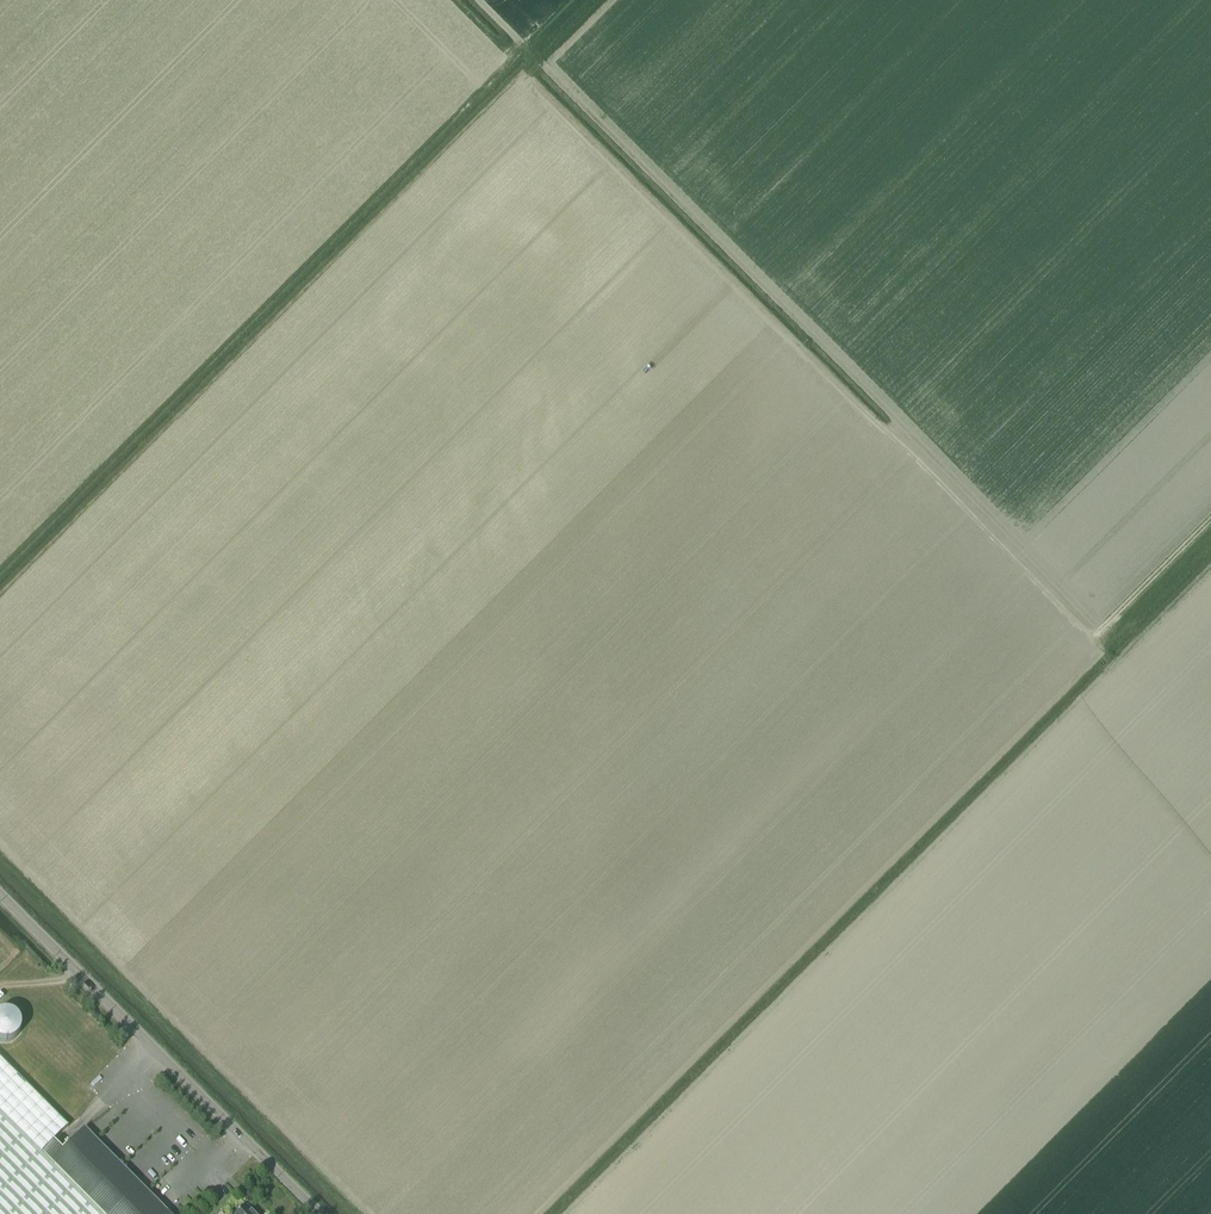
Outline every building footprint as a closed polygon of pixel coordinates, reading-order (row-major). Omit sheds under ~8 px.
[(15,1016),(13,1014),(11,1013),(9,1012),(6,1011),(4,1011),(1,1012),(0,1012),(0,1041),(2,1041),(4,1042),(7,1042),(9,1041),(12,1040),(14,1039),(16,1037),(17,1035),(19,1032),(19,1030),(20,1027),(20,1025),(19,1022),(18,1020),(17,1018),(15,1016)] [(152,1198),(83,1128),(61,1150),(53,1142),(68,1127),(0,1059),(0,1213),(169,1213),(152,1198)] [(244,1205),(235,1213),(253,1213),(244,1205)]
